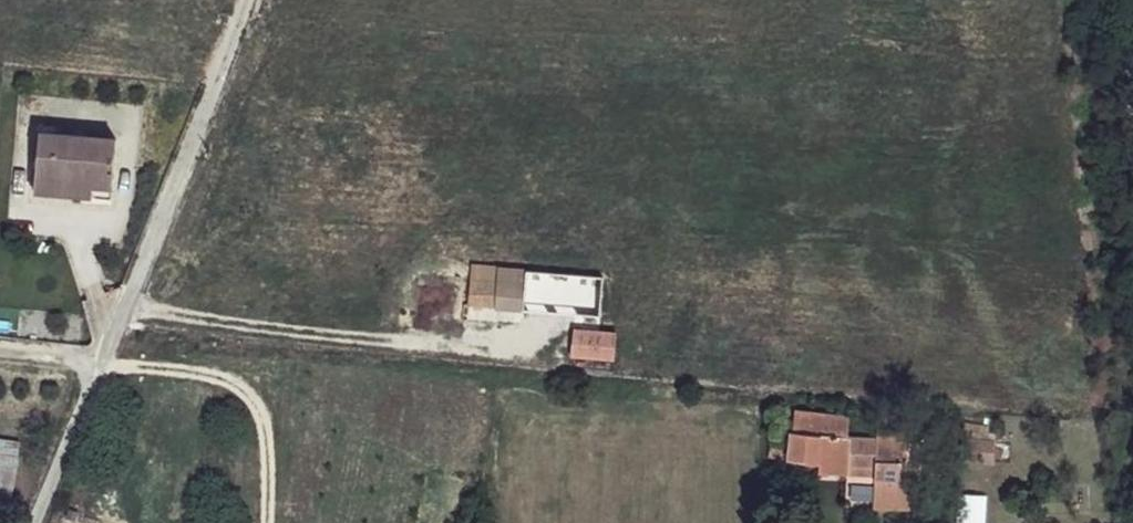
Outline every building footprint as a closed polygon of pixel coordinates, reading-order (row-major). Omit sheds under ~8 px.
[(119,134),(47,127),(40,172),(117,181),(119,134)] [(117,181),(40,172),(40,188),(115,193),(117,181)] [(534,266),(484,262),(482,283),(497,285),(498,304),(532,308),(533,299),(563,303),(567,274),(534,266)] [(497,285),(482,283),(480,302),(498,304),(497,285)] [(616,332),(579,328),(578,342),(596,346),(597,356),(614,362),(616,332)] [(578,342),(578,355),(597,356),(596,346),(578,342)] [(853,418),(795,412),(795,433),(820,434),(819,460),(819,471),(847,477),(848,469),(851,437),(853,418)] [(795,433),(775,430),(772,458),(791,461),(795,433)] [(881,439),(851,437),(848,469),(877,472),(872,510),(917,515),(918,485),(905,482),(907,434),(884,431),(881,439)] [(820,434),(795,433),(791,461),(819,460),(820,434)] [(0,461),(0,511),(14,514),(24,466),(0,461)]
